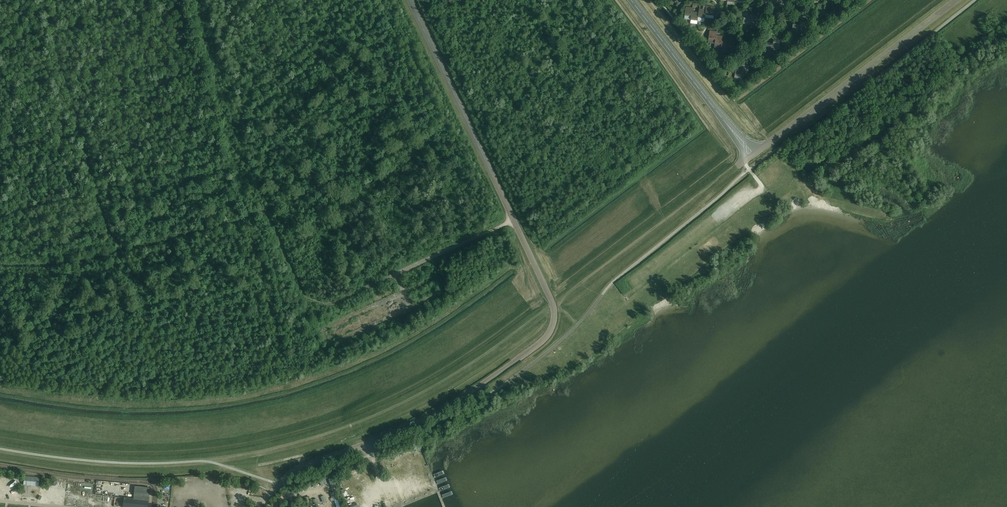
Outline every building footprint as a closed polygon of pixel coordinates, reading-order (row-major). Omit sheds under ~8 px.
[(706,10),(705,14),(712,15),(714,16),(715,7),(706,6),(706,9),(706,10)] [(791,24),(790,32),(792,32),(792,29),(797,30),(797,31),(798,32),(799,26),(800,23),(793,22),(793,24),(791,24)] [(783,165),(786,163),(783,159),(776,165),(785,177),(789,174),(783,165)] [(23,484),(38,486),(39,477),(24,476),(23,484)] [(122,506),(148,506),(148,500),(123,497),(122,506)]
